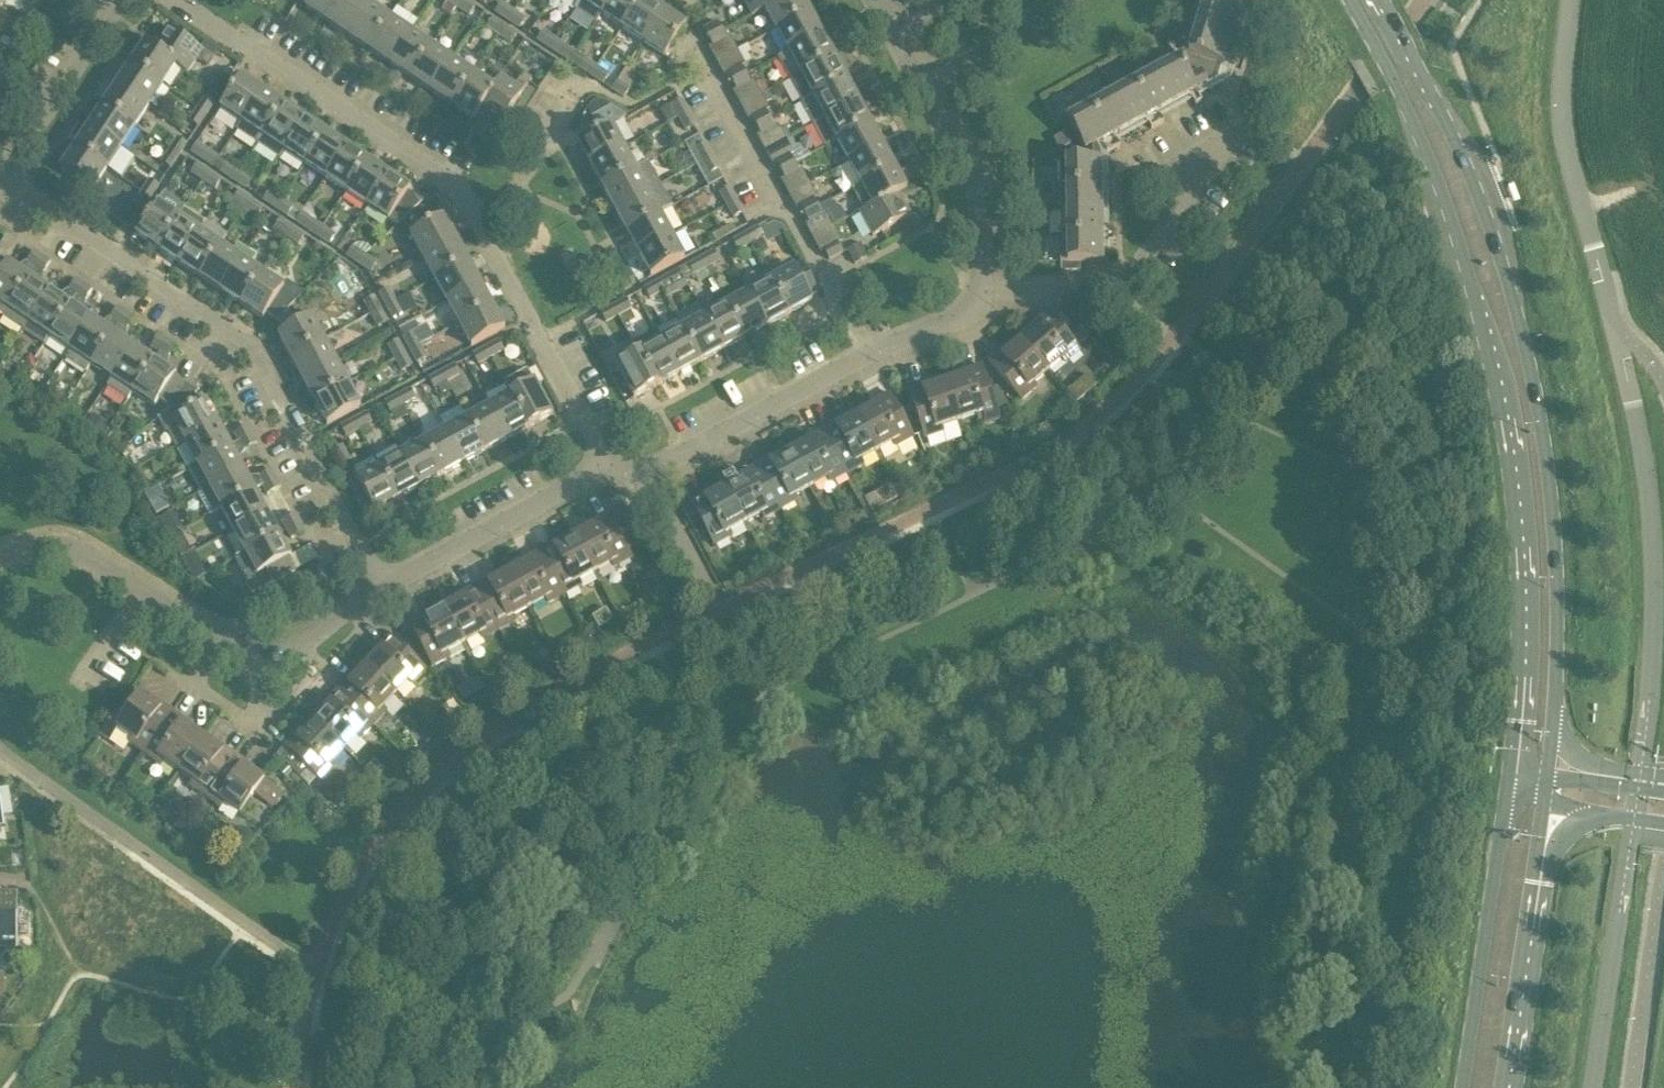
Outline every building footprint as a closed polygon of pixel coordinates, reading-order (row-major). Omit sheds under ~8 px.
[(342,0),(311,0),(305,8),(327,23),(342,0)] [(361,0),(342,0),(327,23),(347,37),(369,5),(361,0)] [(463,0),(446,0),(445,1),(447,3),(455,8),(457,9),(463,0)] [(457,9),(469,18),(477,7),(466,0),(463,0),(457,9)] [(580,2),(574,10),(595,24),(601,15),(611,0),(581,0),(580,2)] [(601,15),(622,29),(641,0),(611,0),(601,15)] [(622,29),(643,43),(664,11),(647,0),(641,0),(622,29)] [(753,17),(765,10),(764,9),(780,0),(743,0),(753,17)] [(764,9),(765,10),(776,31),(810,12),(803,0),(780,0),(764,9)] [(1197,4),(1248,19),(1252,9),(1247,0),(1198,0),(1197,4)] [(447,3),(442,11),(450,16),(455,8),(447,3)] [(506,21),(513,11),(502,3),(495,14),(506,21)] [(1196,4),(1189,29),(1181,54),(1182,54),(1233,71),(1236,61),(1224,58),(1234,24),(1246,27),(1248,19),(1197,4),(1196,4)] [(390,19),(369,5),(347,37),(368,51),(390,19)] [(527,19),(513,11),(506,21),(520,30),(527,19)] [(664,11),(643,43),(665,58),(686,26),(664,11)] [(810,12),(776,31),(788,53),(822,34),(810,12)] [(498,37),(506,26),(493,18),(486,28),(498,37)] [(390,19),(368,51),(389,65),(411,33),(390,19)] [(708,40),(722,32),(717,23),(703,31),(708,40)] [(506,26),(498,37),(511,45),(518,35),(506,26)] [(167,27),(153,48),(152,49),(177,65),(176,66),(187,74),(197,60),(209,68),(215,59),(167,27)] [(549,49),(555,40),(543,32),(537,41),(549,49)] [(722,32),(708,40),(713,48),(727,41),(722,32)] [(411,33),(389,65),(410,79),(431,47),(411,33)] [(822,34),(788,53),(778,58),(790,80),(800,75),(834,57),(822,34)] [(555,40),(549,49),(561,57),(567,48),(555,40)] [(145,43),(131,65),(163,86),(176,66),(177,65),(152,49),(153,48),(145,43)] [(431,47),(410,79),(431,93),(452,61),(431,47)] [(1176,54),(1109,91),(1064,115),(1085,153),(1086,152),(1096,147),(1101,144),(1107,154),(1120,147),(1114,137),(1130,128),(1145,120),(1151,130),(1164,123),(1158,113),(1189,96),(1195,106),(1202,103),(1196,92),(1190,81),(1178,57),(1176,54)] [(1233,71),(1182,54),(1181,55),(1178,57),(1190,81),(1200,76),(1206,87),(1209,92),(1230,81),(1233,71)] [(803,103),(813,97),(812,96),(846,78),(834,57),(800,75),(790,80),(803,103)] [(591,77),(596,68),(585,60),(579,69),(591,77)] [(452,61),(431,93),(452,107),(473,75),(452,61)] [(131,65),(117,86),(149,107),(163,86),(131,65)] [(732,83),(746,76),(741,67),(727,75),(732,83)] [(609,76),(596,68),(591,77),(603,85),(609,76)] [(493,88),(494,89),(478,113),(479,114),(499,128),(532,80),(523,74),(515,86),(501,76),(493,88)] [(473,75),(452,107),(474,121),(479,114),(478,113),(494,89),(493,88),(473,75)] [(751,85),(746,76),(732,83),(737,92),(751,85)] [(241,123),(263,91),(242,77),(220,109),(241,123)] [(812,96),(813,97),(803,103),(801,104),(813,126),(858,101),(846,78),(812,96)] [(763,80),(756,84),(761,94),(769,91),(763,80)] [(618,82),(612,91),(611,91),(624,99),(630,90),(618,82)] [(117,86),(103,107),(135,128),(149,107),(117,86)] [(773,88),(769,91),(761,94),(766,103),(778,97),(773,88)] [(263,91),(241,123),(236,130),(257,144),(283,105),(263,91)] [(205,96),(197,109),(208,116),(216,103),(205,96)] [(591,118),(599,132),(578,144),(590,167),(624,148),(612,126),(627,117),(612,107),(603,102),(601,101),(599,101),(597,101),(595,102),(593,103),(591,105),(590,106),(590,107),(589,109),(588,110),(592,118),(591,118)] [(679,118),(688,113),(681,101),(672,106),(679,118)] [(870,123),(858,101),(813,126),(825,148),(837,141),(870,123)] [(304,119),(283,105),(257,144),(280,159),(284,152),(283,151),(304,119)] [(135,128),(103,107),(89,128),(121,149),(135,128)] [(208,116),(197,109),(189,121),(200,129),(208,116)] [(756,127),(770,120),(765,112),(752,119),(756,127)] [(695,126),(688,113),(679,118),(686,131),(695,126)] [(325,133),(304,119),(283,151),(284,152),(304,165),(325,133)] [(775,129),(770,120),(756,127),(761,136),(775,129)] [(882,146),(870,123),(837,141),(849,164),(882,146)] [(121,149),(89,128),(75,148),(107,170),(121,149)] [(325,133),(304,165),(325,179),(346,147),(325,133)] [(1059,151),(1059,152),(1071,145),(1064,134),(1060,137),(1053,140),(1059,151)] [(169,150),(180,158),(189,145),(178,138),(169,150)] [(212,168),(219,157),(198,143),(191,154),(212,168)] [(705,145),(696,150),(689,153),(696,166),(712,157),(705,145)] [(882,146),(849,164),(861,185),(894,167),(882,146)] [(367,161),(346,147),(325,179),(345,193),(367,161)] [(1096,147),(1086,152),(1086,161),(1081,161),(1058,162),(1058,163),(1060,264),(1080,264),(1102,264),(1102,245),(1114,245),(1114,230),(1102,230),(1101,195),(1113,195),(1113,180),(1101,180),(1101,161),(1101,156),(1096,147)] [(107,170),(75,148),(61,170),(92,191),(107,170)] [(636,170),(624,148),(590,167),(602,189),(636,170)] [(169,150),(161,163),(172,170),(180,158),(169,150)] [(780,172),(794,164),(789,156),(776,163),(780,172)] [(219,157),(212,168),(232,181),(239,171),(219,157)] [(712,157),(696,166),(703,179),(719,170),(712,157)] [(387,174),(367,161),(345,193),(366,206),(387,174)] [(649,163),(636,170),(602,189),(614,211),(661,185),(649,163)] [(202,182),(209,171),(198,164),(190,174),(202,182)] [(799,173),(794,164),(780,172),(785,181),(799,173)] [(861,185),(851,191),(858,204),(862,212),(863,213),(878,205),(879,204),(898,193),(899,195),(907,190),(906,189),(894,167),(878,176),(861,185)] [(222,180),(209,171),(202,182),(215,191),(222,180)] [(239,171),(232,181),(246,191),(253,180),(239,171)] [(387,174),(366,206),(397,227),(423,203),(408,193),(410,190),(387,174)] [(142,193),(151,199),(159,187),(150,181),(142,193)] [(661,185),(614,211),(626,232),(660,214),(673,207),(661,185)] [(727,206),(736,201),(729,188),(720,193),(727,206)] [(244,210),(251,199),(239,191),(232,202),(244,210)] [(274,209),(281,199),(270,191),(263,202),(274,209)] [(151,199),(142,193),(134,205),(143,211),(151,199)] [(157,204),(136,236),(157,250),(185,207),(164,193),(157,204)] [(863,213),(862,212),(859,213),(873,237),(911,216),(899,195),(898,193),(879,204),(863,213)] [(264,208),(251,199),(244,210),(257,219),(264,208)] [(295,208),(281,199),(274,209),(288,219),(295,208)] [(804,216),(818,209),(813,200),(800,207),(804,216)] [(743,214),(736,201),(727,206),(734,219),(743,214)] [(185,207),(157,250),(178,263),(206,221),(185,207)] [(823,217),(818,209),(804,216),(809,225),(823,217)] [(316,237),(323,226),(303,213),(295,224),(316,237)] [(672,236),(660,214),(626,232),(638,255),(672,236)] [(423,259),(456,240),(444,217),(410,236),(423,259)] [(286,237),(293,227),(281,219),(274,229),(286,237)] [(227,235),(206,221),(178,263),(199,278),(220,246),(227,235)] [(323,226),(316,237),(329,247),(337,236),(323,226)] [(306,236),(293,227),(286,237),(299,247),(306,236)] [(758,228),(746,235),(751,244),(763,237),(758,228)] [(722,230),(712,236),(716,242),(726,237),(722,230)] [(751,244),(746,235),(732,242),(737,251),(751,244)] [(685,259),(672,236),(638,255),(651,278),(685,259)] [(468,262),(456,240),(423,259),(435,281),(468,262)] [(220,246),(199,278),(220,291),(247,250),(238,244),(232,254),(220,246)] [(829,261),(843,254),(837,244),(823,251),(829,261)] [(861,245),(848,252),(855,265),(868,258),(861,245)] [(365,254),(352,247),(345,259),(357,266),(364,255),(365,254)] [(247,250),(220,291),(240,305),(262,273),(252,267),(258,257),(247,250)] [(3,317),(43,258),(35,252),(27,263),(26,263),(20,272),(7,263),(6,265),(0,261),(0,315),(3,317)] [(701,259),(706,270),(720,262),(715,252),(701,259)] [(364,255),(357,266),(371,274),(379,262),(365,254),(364,255)] [(43,258),(3,317),(24,331),(50,292),(38,284),(44,275),(43,275),(51,263),(43,258)] [(701,259),(688,266),(694,277),(706,270),(701,259)] [(468,262),(435,281),(447,303),(480,285),(468,262)] [(802,264),(770,281),(788,315),(812,302),(809,298),(818,293),(802,264)] [(1080,264),(1060,264),(1060,273),(1080,273),(1080,264)] [(283,288),(262,273),(240,305),(263,320),(267,315),(277,322),(278,320),(291,307),(305,294),(287,282),(283,288)] [(788,315),(770,281),(767,275),(756,281),(753,276),(743,282),(749,293),(747,294),(765,328),(788,315)] [(669,277),(657,283),(662,292),(666,298),(677,292),(669,277)] [(62,300),(50,292),(24,331),(45,345),(50,338),(84,285),(76,280),(68,292),(67,291),(62,300)] [(662,292),(657,283),(644,290),(649,299),(662,292)] [(93,291),(84,285),(50,338),(70,352),(92,320),(80,312),(86,303),(85,302),(93,291)] [(480,285),(447,303),(459,325),(492,307),(480,285)] [(386,307),(397,301),(390,289),(379,295),(386,307)] [(765,328),(747,294),(726,305),(744,339),(765,328)] [(370,316),(382,309),(375,296),(362,302),(370,316)] [(626,300),(613,307),(618,317),(631,309),(626,300)] [(404,315),(397,301),(386,307),(393,321),(404,315)] [(510,324),(520,316),(508,302),(498,310),(510,324)] [(726,305),(704,317),(722,351),(744,339),(726,305)] [(505,330),(492,307),(459,325),(471,348),(505,330)] [(618,317),(613,307),(601,314),(606,323),(618,317)] [(70,352),(71,352),(66,359),(87,373),(91,366),(91,365),(126,313),(118,308),(110,319),(109,319),(103,328),(92,320),(70,352)] [(389,323),(382,309),(370,316),(378,329),(389,323)] [(287,311),(277,322),(283,333),(296,326),(287,311)] [(134,319),(126,313),(91,365),(91,366),(111,379),(133,347),(121,340),(127,331),(127,330),(134,319)] [(1038,325),(1020,341),(1047,372),(1045,374),(1049,378),(1052,375),(1049,371),(1062,360),(1065,364),(1079,352),(1046,313),(1035,322),(1038,325)] [(722,351),(704,317),(682,329),(701,363),(722,351)] [(290,359),(324,341),(312,318),(300,324),(285,332),(278,336),(290,359)] [(1081,344),(1089,336),(1081,326),(1072,333),(1081,344)] [(701,363),(682,329),(660,341),(678,375),(701,363)] [(632,342),(638,353),(656,387),(678,375),(660,341),(653,330),(632,342)] [(410,352),(421,345),(414,332),(403,339),(410,352)] [(159,354),(168,341),(160,335),(151,348),(159,354)] [(394,360),(406,353),(399,340),(387,346),(394,360)] [(154,361),(133,393),(155,408),(159,401),(169,408),(185,385),(175,378),(176,376),(163,367),(169,359),(168,358),(176,346),(168,341),(159,354),(154,361)] [(336,363),(324,341),(290,359),(302,381),(336,363)] [(1047,372),(1020,341),(1002,356),(999,353),(988,362),(1022,401),(1036,389),(1032,385),(1045,374),(1047,372)] [(498,342),(485,349),(490,358),(504,351),(498,342)] [(421,345),(410,352),(417,365),(428,358),(421,345)] [(111,379),(112,380),(107,388),(127,402),(133,393),(154,361),(133,347),(111,379)] [(490,358),(485,349),(473,356),(478,365),(490,358)] [(406,353),(394,360),(402,373),(413,367),(406,353)] [(656,387),(638,353),(615,366),(634,399),(656,387)] [(336,363),(302,381),(314,403),(348,385),(336,363)] [(454,365),(442,372),(448,383),(461,376),(454,365)] [(968,375),(946,382),(959,422),(957,423),(959,428),(963,427),(961,421),(977,416),(979,421),(985,419),(987,427),(1000,423),(997,415),(1011,411),(999,391),(990,394),(981,367),(967,371),(968,375)] [(552,416),(534,383),(527,371),(505,383),(511,395),(529,429),(552,416)] [(448,383),(442,372),(429,379),(435,391),(448,383)] [(1076,406),(1098,387),(1087,375),(1065,394),(1076,406)] [(959,422),(946,382),(923,390),(922,386),(909,391),(925,440),(943,434),(941,428),(957,423),(959,422)] [(169,408),(170,408),(158,419),(166,433),(168,432),(177,449),(185,444),(185,443),(218,425),(206,402),(201,405),(195,395),(197,393),(185,385),(169,408)] [(348,385),(314,403),(327,426),(361,408),(348,385)] [(398,396),(404,407),(417,400),(411,388),(398,396)] [(878,404),(857,415),(877,452),(875,453),(878,458),(882,456),(879,451),(894,443),(897,448),(913,439),(888,394),(876,401),(878,404)] [(511,395),(489,407),(507,440),(529,429),(511,395)] [(404,407),(398,396),(385,403),(391,414),(404,407)] [(507,440),(489,407),(467,419),(485,452),(507,440)] [(86,426),(100,436),(103,437),(111,425),(94,414),(86,426)] [(366,414),(354,420),(359,430),(371,423),(366,414)] [(877,452),(857,415),(836,427),(834,423),(822,430),(847,475),(863,466),(860,462),(875,453),(877,452)] [(485,452),(467,419),(445,431),(464,464),(485,452)] [(359,430),(354,420),(341,428),(346,437),(359,430)] [(230,447),(218,425),(185,443),(185,444),(197,465),(230,447)] [(245,428),(234,434),(239,442),(239,443),(253,436),(248,427),(245,428)] [(812,440),(791,451),(811,488),(809,489),(812,494),(816,492),(813,487),(828,479),(831,484),(847,475),(822,430),(810,437),(812,440)] [(445,431),(423,443),(441,476),(464,464),(445,431)] [(244,452),(245,451),(257,444),(253,436),(239,443),(244,452)] [(189,470),(201,492),(209,488),(209,487),(242,469),(236,457),(240,455),(245,452),(245,451),(244,452),(239,443),(239,442),(238,442),(230,447),(197,465),(189,470)] [(423,443),(401,455),(419,489),(441,476),(423,443)] [(811,488),(791,451),(770,463),(769,459),(756,466),(781,511),(797,502),(794,497),(809,489),(811,488)] [(419,489),(401,455),(379,467),(398,500),(419,489)] [(781,511),(756,466),(744,472),(746,476),(725,487),(745,524),(743,525),(746,530),(750,528),(747,523),(762,515),(765,520),(781,511)] [(379,467),(356,479),(348,484),(363,512),(371,507),(374,513),(398,500),(379,467)] [(209,487),(209,488),(201,492),(198,494),(210,516),(221,510),(255,491),(263,487),(276,479),(272,471),(259,478),(259,477),(250,482),(242,469),(209,487)] [(281,488),(276,479),(263,487),(268,496),(281,488)] [(693,508),(700,519),(715,547),(731,538),(729,533),(743,525),(745,524),(725,487),(705,498),(703,495),(690,502),(693,508)] [(159,488),(144,496),(156,517),(171,509),(159,488)] [(267,513),(255,491),(221,510),(233,532),(267,513)] [(700,519),(693,508),(684,513),(690,524),(700,519)] [(616,516),(625,532),(637,525),(628,509),(616,516)] [(279,536),(267,513),(233,532),(245,554),(279,536)] [(287,531),(300,524),(296,515),(282,522),(287,531)] [(596,579),(600,577),(597,572),(612,564),(615,569),(631,560),(607,515),(594,521),(596,525),(575,536),(595,573),(593,574),(596,579)] [(300,524),(287,531),(292,540),(305,532),(300,524)] [(279,536),(245,554),(235,560),(244,575),(242,576),(252,595),(296,571),(289,560),(291,558),(279,536)] [(552,544),(540,551),(565,596),(581,587),(578,582),(593,574),(595,573),(575,536),(554,547),(552,544)] [(186,540),(175,546),(181,557),(192,551),(186,540)] [(565,596),(540,551),(528,557),(530,561),(509,572),(529,609),(527,610),(530,615),(534,613),(531,608),(546,600),(549,605),(565,596)] [(201,563),(188,570),(195,582),(208,575),(201,563)] [(487,580),(474,586),(499,632),(515,623),(512,618),(527,610),(529,609),(509,572),(489,583),(487,580)] [(464,596),(443,608),(464,645),(462,646),(464,651),(468,648),(466,643),(480,635),(483,640),(499,632),(474,586),(462,593),(464,596)] [(464,645),(443,608),(423,619),(421,615),(408,622),(433,668),(449,659),(447,654),(462,646),(464,645)] [(381,650),(365,667),(395,696),(394,697),(398,701),(401,698),(397,694),(409,681),(413,685),(425,672),(388,636),(378,647),(381,650)] [(395,696),(365,667),(348,684),(346,681),(336,691),(374,727),(386,713),(382,709),(394,697),(395,696)] [(374,727),(336,691),(327,701),(329,704),(313,721),(344,750),(342,752),(346,755),(349,752),(345,748),(357,736),(361,740),(374,727)] [(141,694),(126,714),(120,710),(101,738),(110,743),(119,730),(133,740),(129,744),(143,753),(144,755),(174,713),(163,705),(161,708),(141,694)] [(144,755),(143,753),(139,758),(143,761),(146,756),(159,765),(163,761),(178,772),(202,737),(183,724),(185,721),(174,713),(144,755)] [(284,746),(290,752),(281,761),(301,779),(310,770),(322,781),(335,768),(331,764),(342,752),(344,750),(313,721),(297,738),(294,736),(284,746)] [(202,737),(178,772),(194,783),(191,787),(206,798),(235,756),(224,748),(222,751),(202,737)] [(247,764),(235,756),(206,798),(221,808),(224,804),(240,815),(254,795),(272,808),(282,794),(264,781),(244,767),(247,764)] [(289,783),(296,775),(287,767),(280,775),(289,783)] [(5,828),(3,817),(14,816),(9,789),(0,791),(0,829),(5,828)] [(156,803),(152,809),(158,814),(162,808),(156,803)] [(1,963),(1,950),(18,950),(18,937),(29,937),(29,907),(18,907),(18,893),(0,893),(0,963),(1,963)]
